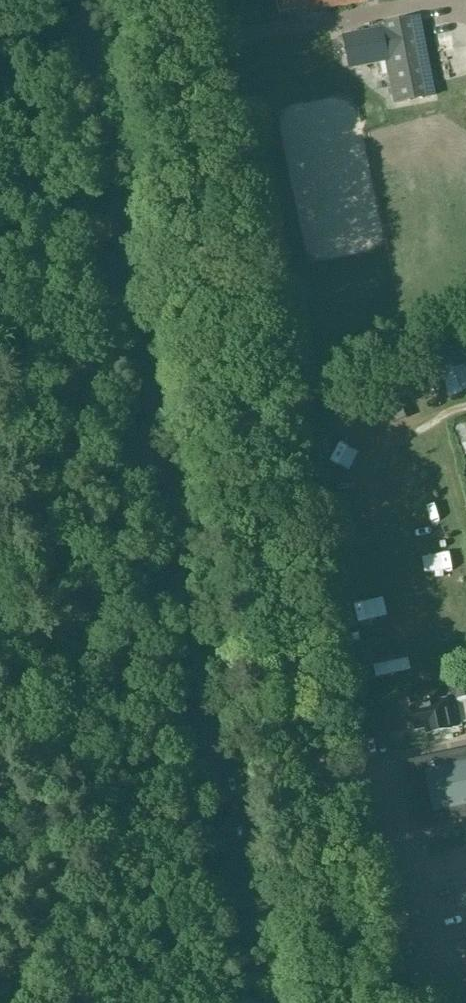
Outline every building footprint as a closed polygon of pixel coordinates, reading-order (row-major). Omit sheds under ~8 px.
[(280,12),(298,8),(299,12),(363,0),(278,0),(280,12)] [(386,60),(394,102),(435,93),(420,14),(382,22),(383,26),(342,34),(349,67),(386,60)] [(451,396),(465,389),(465,366),(462,358),(439,367),(451,396)] [(392,413),(378,414),(378,416),(366,417),(367,436),(382,435),(381,423),(405,421),(404,399),(391,400),(392,413)] [(338,445),(331,466),(352,474),(360,452),(338,445)] [(412,529),(413,543),(430,542),(430,528),(412,529)] [(365,625),(366,641),(397,640),(396,623),(365,625)] [(384,664),(387,685),(411,681),(408,660),(384,664)] [(450,728),(462,726),(457,699),(465,698),(465,697),(464,688),(443,692),(444,701),(411,708),(412,712),(409,713),(411,724),(414,724),(415,728),(427,725),(428,733),(450,729),(450,728)] [(404,760),(413,801),(421,799),(422,805),(465,796),(465,746),(404,760)]
